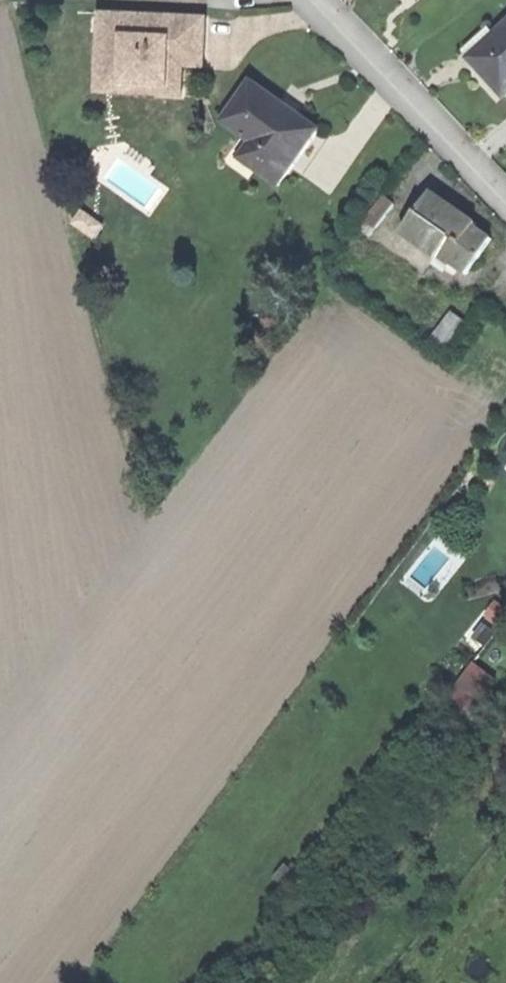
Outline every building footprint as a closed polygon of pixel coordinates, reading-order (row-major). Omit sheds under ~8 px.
[(207,17),(99,13),(97,62),(122,63),(121,83),(149,85),(149,95),(182,96),(183,65),(177,64),(177,53),(205,54),(206,33),(207,17)] [(505,96),(505,95),(505,27),(498,35),(505,43),(497,52),(493,48),(476,64),(490,79),(505,96)] [(465,52),(476,64),(493,48),(497,52),(505,43),(498,35),(491,28),(465,52)] [(205,66),(205,54),(177,53),(177,64),(183,65),(205,66)] [(283,106),(252,84),(225,123),(268,152),(256,169),(279,186),(318,130),(283,106)] [(433,191),(404,233),(439,258),(442,254),(455,264),(468,273),(492,238),(475,226),(477,223),(457,208),(433,191)] [(369,223),(376,229),(394,204),(386,198),(369,223)] [(450,271),(455,264),(442,254),(439,258),(437,261),(450,271)] [(433,339),(447,349),(466,324),(453,313),(433,339)] [(450,695),(473,713),(495,684),(472,667),(450,695)]
